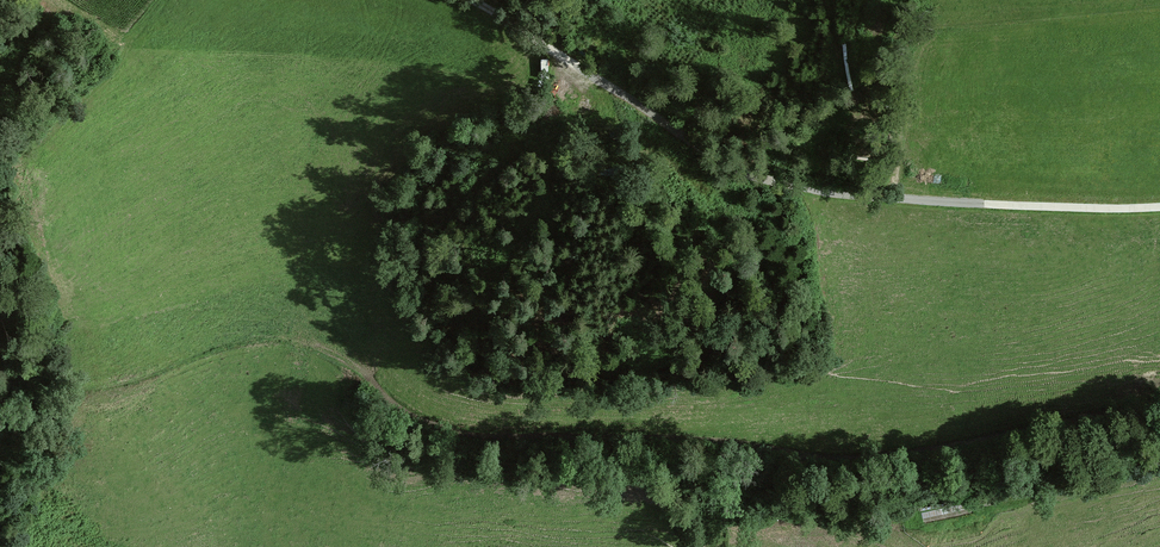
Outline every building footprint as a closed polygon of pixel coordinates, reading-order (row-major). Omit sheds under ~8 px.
[(972,506),(922,517),(924,523),(973,513),(972,506)]
